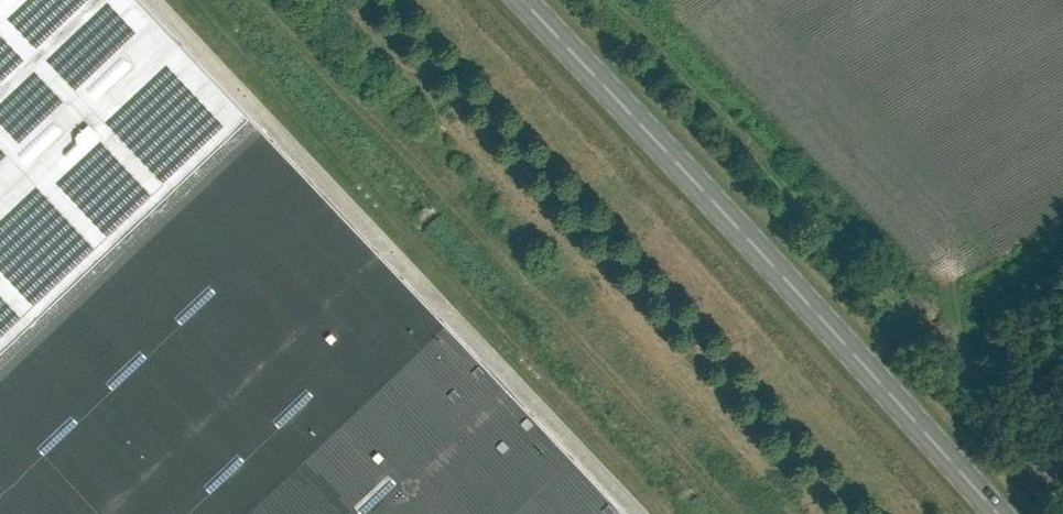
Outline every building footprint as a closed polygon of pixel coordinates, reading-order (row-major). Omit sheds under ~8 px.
[(441,320),(246,113),(140,0),(0,0),(0,513),(625,513),(441,320)]
